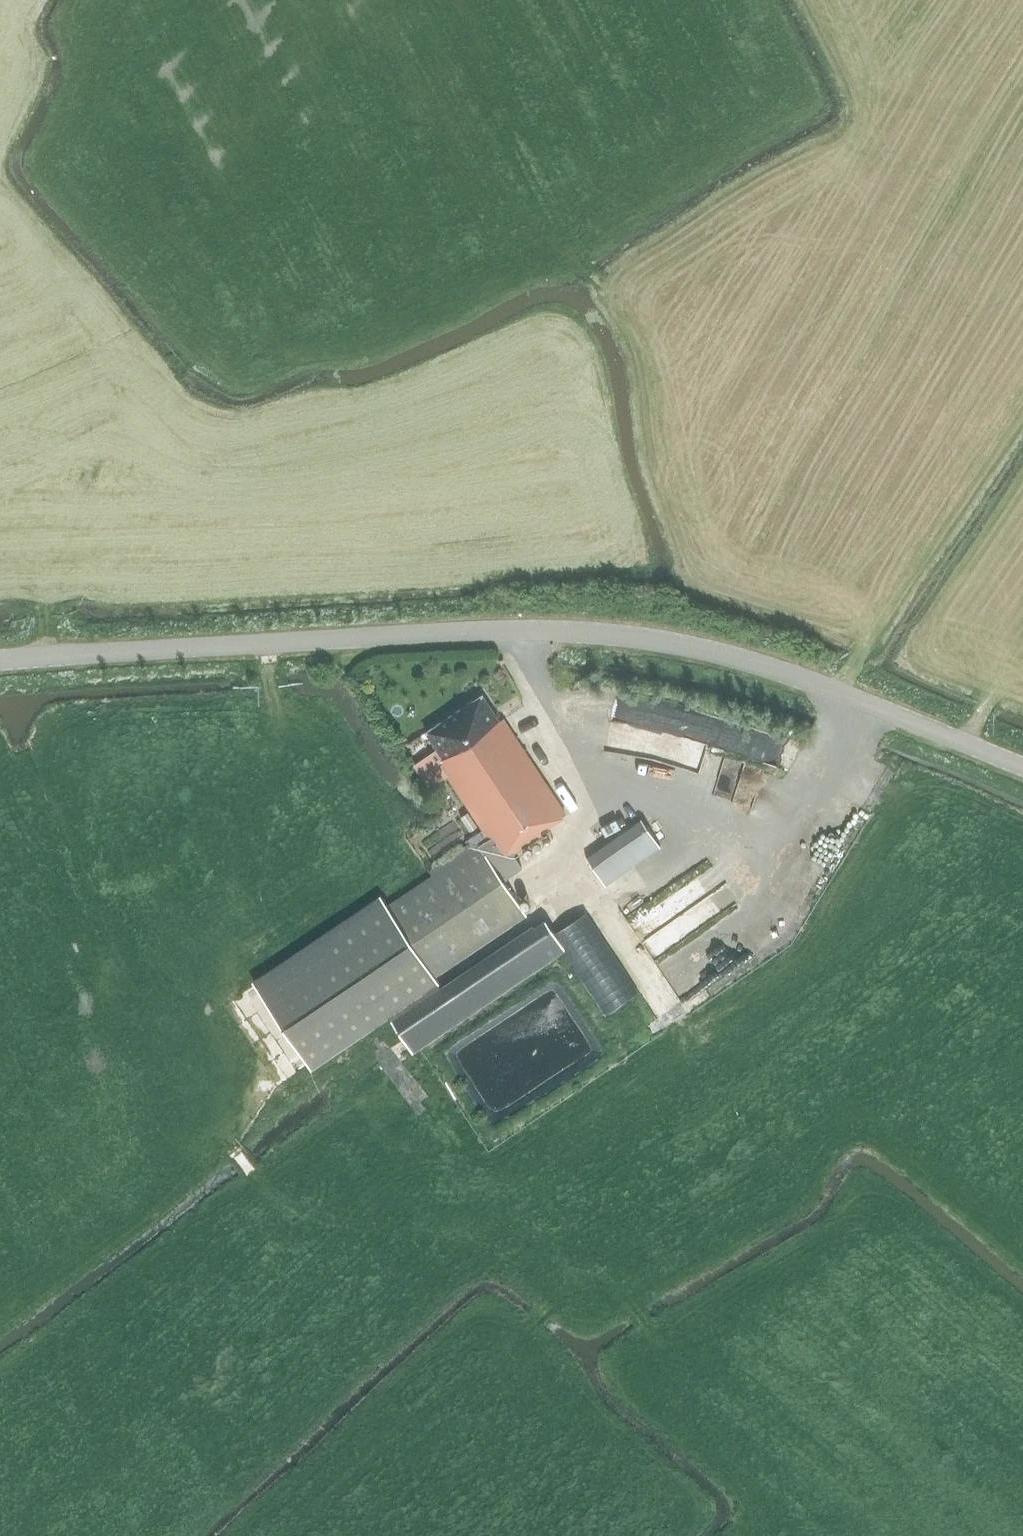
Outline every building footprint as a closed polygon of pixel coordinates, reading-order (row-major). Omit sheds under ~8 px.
[(627,689),(620,712),(690,733),(697,710),(627,689)] [(382,898),(254,985),(308,1064),(385,1012),(410,1051),(560,953),(539,922),(441,986),(434,975),(525,914),(502,880),(520,867),(511,854),(535,838),(550,827),(548,824),(565,813),(502,718),(499,720),(482,694),(426,731),(443,758),(438,761),(483,829),(465,841),(468,845),(430,870),(429,871),(432,875),(387,905),(382,898)] [(682,749),(680,765),(705,768),(708,739),(696,738),(694,750),(682,749)] [(641,818),(586,857),(605,885),(660,846),(641,818)] [(660,948),(691,930),(671,897),(641,915),(660,948)] [(585,911),(551,933),(604,1015),(638,993),(585,911)] [(697,943),(668,963),(686,989),(716,969),(697,943)] [(658,1018),(684,1005),(673,982),(646,995),(658,1018)]
